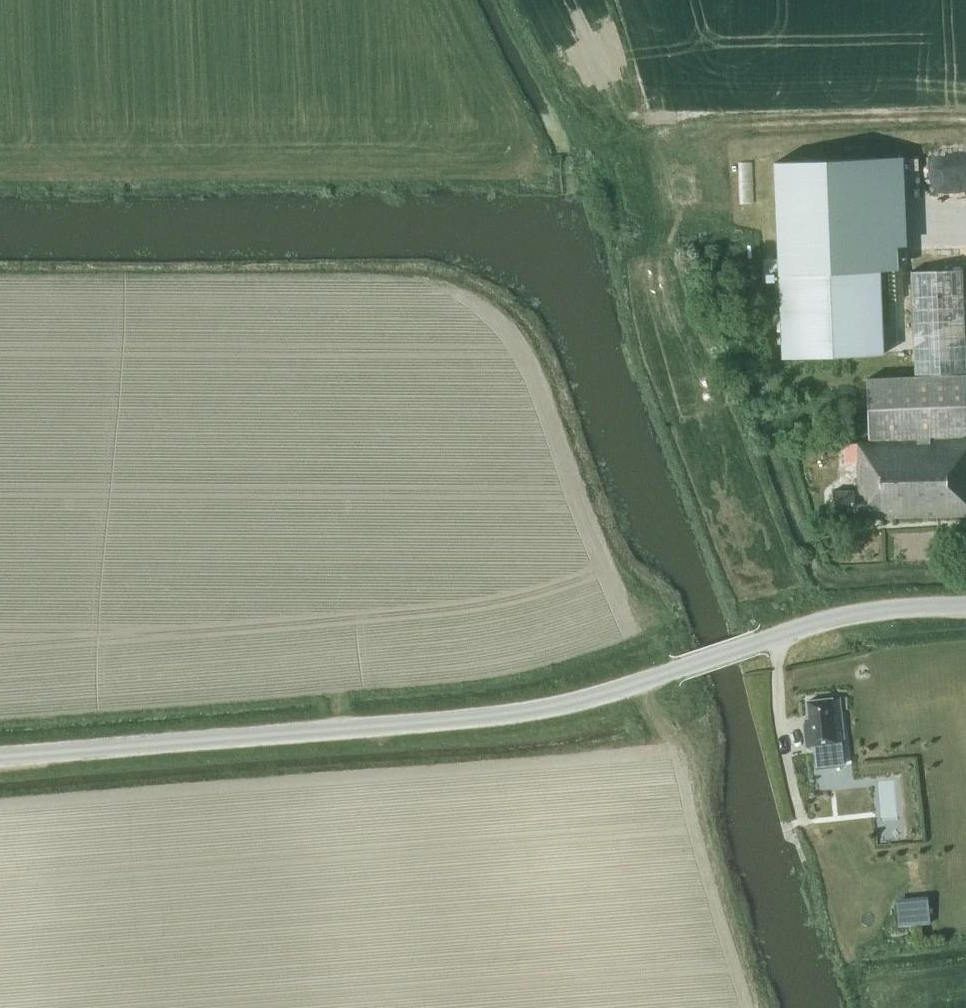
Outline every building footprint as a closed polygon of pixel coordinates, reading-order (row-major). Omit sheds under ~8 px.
[(782,361),(883,356),(879,269),(778,273),(782,361)] [(930,374),(930,376),(866,379),(868,439),(917,437),(917,441),(844,444),(844,462),(857,462),(857,491),(831,491),(832,515),(878,514),(878,517),(965,515),(965,440),(929,441),(929,436),(965,435),(965,375),(946,376),(946,373),(965,373),(962,269),(910,271),(914,375),(930,374)] [(843,743),(839,698),(806,701),(809,724),(803,724),(805,747),(814,746),(816,768),(842,765),(840,743),(843,743)] [(896,904),(898,929),(930,926),(928,901),(896,904)]
